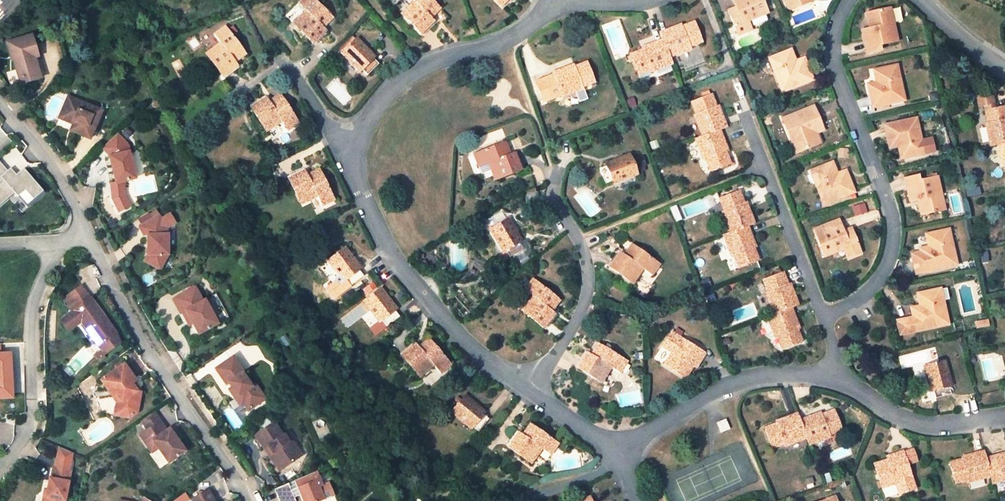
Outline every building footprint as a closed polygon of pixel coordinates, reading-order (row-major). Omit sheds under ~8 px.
[(314,0),(302,0),(299,4),(306,11),(294,24),(314,43),(326,30),(323,27),(321,24),(323,21),(326,24),(332,18),(314,0)] [(435,21),(432,18),(429,15),(431,12),(434,15),(440,9),(431,0),(413,0),(414,2),(402,14),(422,34),(435,21)] [(736,7),(737,12),(730,15),(738,34),(750,29),(747,21),(767,13),(762,0),(733,0),(736,7)] [(789,9),(811,0),(785,0),(789,9)] [(872,27),(863,30),(868,53),(880,50),(880,45),(897,41),(895,30),(894,31),(893,26),(894,26),(891,9),(867,14),(870,24),(871,24),(872,27)] [(701,42),(693,22),(682,26),(679,28),(678,25),(660,32),(663,39),(669,56),(680,52),(687,70),(707,62),(700,43),(701,42)] [(245,54),(225,27),(215,35),(221,43),(206,54),(223,76),(238,65),(235,61),(233,58),(236,56),(238,59),(245,54)] [(31,36),(7,42),(10,54),(14,53),(16,58),(14,59),(19,79),(36,75),(30,53),(35,52),(36,52),(31,36)] [(357,38),(343,53),(360,71),(363,69),(368,75),(379,64),(374,59),(376,56),(357,38)] [(650,72),(672,64),(669,56),(663,39),(645,46),(646,49),(642,50),(631,54),(638,74),(649,70),(650,72)] [(774,69),(783,91),(812,80),(803,58),(796,61),(793,62),(788,51),(771,57),(776,68),(774,69)] [(36,75),(19,79),(21,84),(40,78),(34,55),(35,55),(35,52),(30,53),(36,75)] [(574,64),(552,73),(553,75),(535,82),(543,102),(561,95),(562,97),(583,89),(582,87),(594,82),(587,62),(575,67),(574,64)] [(905,99),(900,76),(897,76),(895,65),(877,69),(879,81),(876,82),(868,84),(873,107),(905,99)] [(991,146),(998,145),(1002,167),(1004,166),(1004,167),(1004,106),(992,109),(991,104),(994,104),(991,91),(976,95),(980,112),(985,111),(988,122),(986,123),(991,146)] [(727,128),(720,109),(717,110),(716,106),(712,95),(692,102),(696,114),(694,115),(702,136),(695,139),(704,161),(706,160),(710,171),(730,163),(725,152),(724,148),(726,147),(720,130),(727,128)] [(104,108),(69,96),(62,112),(80,119),(76,130),(92,136),(104,108)] [(298,124),(280,96),(273,101),(275,103),(272,105),(270,102),(267,98),(252,108),(267,131),(282,122),(287,131),(298,124)] [(813,107),(783,119),(792,141),(794,140),(799,152),(816,145),(811,133),(814,132),(822,129),(813,107)] [(62,112),(60,117),(75,123),(72,129),(76,130),(80,119),(62,112)] [(916,118),(885,125),(890,147),(899,145),(902,145),(905,157),(922,154),(920,142),(922,141),(916,118)] [(57,125),(70,129),(72,123),(59,120),(57,125)] [(119,130),(105,144),(113,152),(120,180),(115,181),(119,194),(132,192),(128,178),(140,174),(132,148),(131,141),(119,130)] [(506,143),(474,155),(479,167),(489,163),(495,180),(522,170),(514,152),(507,155),(506,152),(509,151),(506,143)] [(637,174),(629,153),(606,162),(607,166),(600,169),(605,184),(612,181),(613,184),(637,174)] [(643,156),(636,158),(640,168),(646,165),(643,156)] [(16,193),(28,207),(46,192),(25,167),(15,175),(2,159),(0,160),(0,206),(16,193)] [(815,182),(824,204),(853,193),(844,171),(837,174),(835,175),(830,163),(812,170),(817,181),(815,182)] [(306,171),(289,179),(301,205),(317,197),(322,206),(334,200),(319,170),(311,174),(313,177),(310,178),(306,171)] [(918,176),(905,179),(910,201),(920,199),(921,203),(919,203),(922,214),(945,209),(941,192),(940,192),(939,188),(940,188),(937,177),(920,181),(918,176)] [(722,211),(730,233),(747,226),(755,223),(747,205),(745,206),(744,202),(739,191),(720,199),(724,211),(722,211)] [(132,192),(119,194),(119,196),(128,208),(138,202),(132,192)] [(855,215),(868,211),(864,201),(852,206),(855,215)] [(676,206),(671,208),(675,221),(681,219),(676,206)] [(168,229),(160,216),(140,228),(145,236),(149,236),(149,255),(145,261),(161,270),(169,256),(169,235),(168,236),(168,229)] [(509,219),(490,230),(503,252),(506,251),(509,257),(523,249),(520,243),(522,241),(509,219)] [(839,220),(814,230),(824,256),(844,249),(847,257),(860,252),(853,234),(845,237),(843,232),(839,220)] [(730,233),(724,235),(732,257),(734,256),(738,268),(758,260),(754,249),(752,245),(755,244),(747,226),(730,233)] [(845,237),(853,234),(851,229),(843,232),(845,237)] [(921,249),(925,271),(956,264),(951,241),(949,242),(946,230),(928,234),(931,247),(928,247),(921,249)] [(621,252),(609,267),(632,284),(643,269),(651,276),(659,265),(631,245),(626,252),(629,254),(627,257),(624,254),(621,252)] [(346,247),(328,261),(344,282),(347,280),(351,286),(363,276),(359,270),(361,269),(346,247)] [(798,305),(791,287),(789,287),(788,284),(784,273),(764,281),(768,291),(766,292),(774,314),(767,316),(775,338),(777,337),(781,348),(802,341),(798,329),(796,325),(798,324),(792,308),(798,305)] [(559,301),(533,279),(524,290),(532,296),(522,310),(543,328),(555,313),(552,310),(548,307),(551,305),(554,307),(559,301)] [(91,299),(82,286),(64,299),(73,312),(61,321),(68,332),(76,326),(78,321),(81,319),(104,351),(96,357),(99,361),(107,355),(107,354),(122,344),(118,335),(119,334),(92,298),(91,299)] [(200,287),(178,299),(186,313),(190,311),(197,324),(202,334),(222,324),(210,300),(207,301),(200,287)] [(381,289),(365,302),(380,322),(382,321),(386,327),(399,317),(395,311),(396,309),(381,289)] [(908,335),(923,331),(954,323),(949,302),(946,302),(943,289),(925,293),(929,306),(925,307),(918,309),(920,318),(904,322),(908,335)] [(190,311),(186,313),(193,326),(197,324),(190,311)] [(990,326),(988,319),(979,321),(981,329),(990,326)] [(705,354),(672,333),(665,344),(674,349),(672,352),(664,364),(685,378),(693,366),(695,363),(693,363),(695,360),(699,362),(705,354)] [(417,344),(402,356),(421,377),(434,366),(440,373),(450,365),(428,340),(423,345),(425,348),(422,351),(419,347),(417,344)] [(597,353),(595,357),(591,354),(588,352),(577,368),(601,383),(611,367),(619,372),(626,361),(598,344),(593,351),(597,353)] [(674,349),(665,344),(663,347),(672,352),(674,349)] [(229,387),(232,385),(235,390),(240,398),(236,401),(242,409),(245,407),(249,413),(264,403),(259,395),(255,397),(250,391),(254,388),(245,375),(246,375),(235,359),(218,371),(229,387)] [(945,361),(924,366),(931,391),(934,390),(935,398),(950,394),(949,386),(951,386),(945,361)] [(139,412),(140,404),(143,392),(139,391),(133,384),(138,381),(126,364),(104,380),(119,403),(122,403),(121,406),(119,415),(131,417),(139,412)] [(257,386),(254,388),(250,391),(255,397),(259,395),(264,403),(268,400),(257,386)] [(235,390),(230,393),(236,401),(240,398),(235,390)] [(465,396),(452,412),(472,429),(473,427),(479,431),(489,420),(483,415),(485,412),(465,396)] [(806,439),(808,445),(830,437),(830,435),(841,430),(833,410),(822,414),(818,415),(817,413),(799,420),(806,439)] [(776,423),(765,428),(772,448),(784,444),(785,446),(806,439),(799,420),(796,413),(780,420),(780,422),(776,423)] [(153,418),(140,427),(146,436),(159,427),(153,418)] [(725,420),(718,423),(722,432),(729,429),(725,420)] [(278,425),(259,438),(268,451),(272,448),(277,455),(273,458),(283,474),(300,462),(290,447),(292,445),(287,438),(286,438),(278,425)] [(559,445),(530,425),(525,432),(528,434),(526,437),(523,435),(519,432),(508,447),(532,463),(542,450),(551,456),(559,445)] [(146,436),(138,441),(145,451),(151,447),(157,455),(167,469),(184,457),(168,435),(165,437),(159,427),(146,436)] [(305,459),(295,443),(292,445),(290,447),(300,462),(305,459)] [(151,447),(145,451),(151,459),(157,455),(151,447)] [(272,448),(268,451),(273,458),(277,455),(272,448)] [(73,476),(72,475),(76,457),(62,450),(57,472),(56,472),(53,483),(52,482),(48,500),(46,500),(45,500),(68,500),(73,476)] [(903,453),(902,452),(894,455),(895,459),(891,460),(891,459),(888,460),(875,464),(882,488),(896,484),(899,483),(902,493),(915,488),(907,465),(916,462),(912,450),(903,453)] [(962,460),(950,463),(956,483),(967,480),(968,483),(990,477),(983,452),(965,456),(966,458),(962,460)] [(991,483),(1004,480),(1004,455),(1004,454),(985,459),(990,477),(991,483)] [(298,483),(305,500),(328,500),(323,489),(325,488),(319,474),(298,483)] [(277,491),(281,500),(298,500),(291,485),(277,491)]
